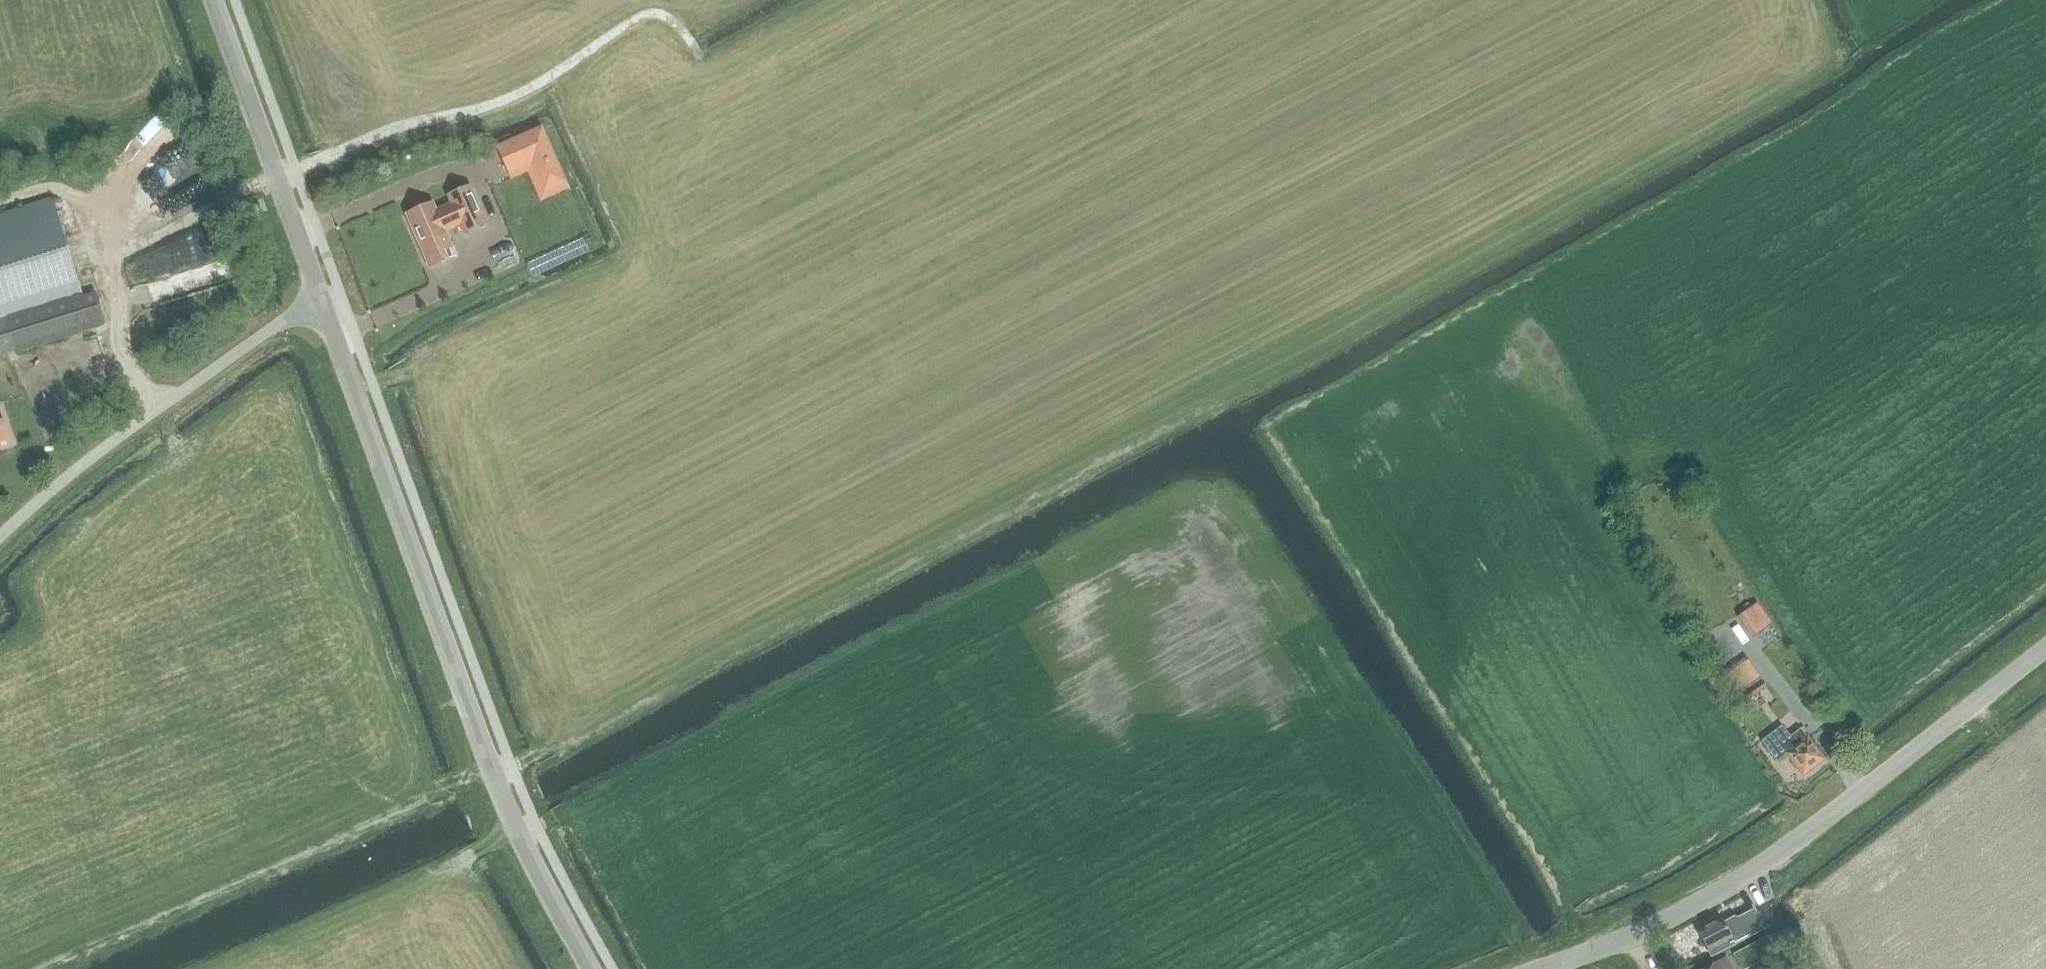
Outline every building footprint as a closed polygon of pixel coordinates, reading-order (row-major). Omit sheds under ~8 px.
[(566,182),(567,182),(542,126),(498,144),(495,146),(508,172),(531,162),(545,192),(566,182)] [(485,223),(469,187),(447,196),(453,209),(438,215),(432,203),(406,215),(426,259),(444,251),(451,247),(444,231),(460,224),(463,233),(485,223)] [(107,325),(97,293),(84,297),(77,276),(66,242),(52,199),(0,215),(0,356),(16,351),(17,353),(107,325)] [(159,242),(164,274),(222,266),(217,234),(159,242)] [(9,440),(0,412),(0,443),(9,440)] [(1737,616),(1752,637),(1772,623),(1757,602),(1737,616)] [(1758,681),(1748,665),(1728,678),(1738,693),(1758,681)] [(1777,762),(1786,754),(1803,775),(1806,773),(1808,773),(1813,769),(1813,767),(1823,759),(1807,737),(1807,738),(1800,729),(1790,737),(1781,726),(1761,741),(1777,762)] [(1712,957),(1735,945),(1763,930),(1753,911),(1724,926),(1721,918),(1697,930),(1709,952),(1712,957)] [(1776,953),(1767,936),(1733,954),(1741,968),(1746,968),(1776,953)] [(1727,957),(1719,961),(1703,968),(1734,968),(1727,957)]
